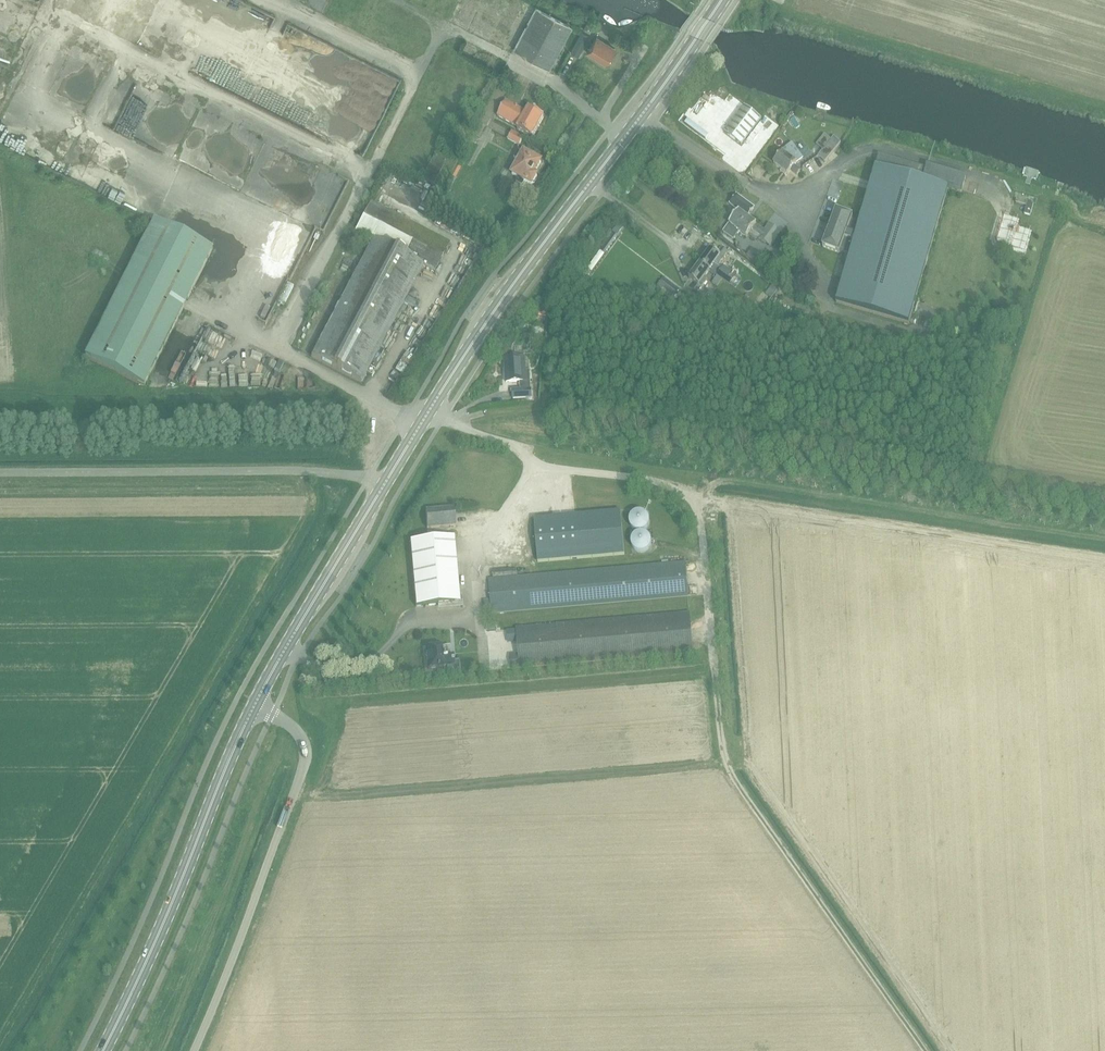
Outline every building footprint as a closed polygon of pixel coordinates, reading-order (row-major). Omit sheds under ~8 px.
[(549,69),(554,59),(571,27),(536,8),(514,50),(513,50),(528,58),(528,60),(533,62),(535,62),(550,70),(550,69),(549,69)] [(582,33),(570,53),(578,57),(589,37),(588,36),(593,28),(587,24),(582,33)] [(587,53),(605,64),(614,49),(604,42),(602,44),(595,40),(587,53)] [(517,130),(532,138),(544,117),(529,109),(527,113),(506,101),(497,116),(518,128),(517,130)] [(724,132),(741,145),(761,119),(744,106),(724,132)] [(519,146),(524,138),(512,132),(508,139),(519,146)] [(823,150),(818,157),(825,162),(841,143),(834,137),(831,140),(823,150)] [(794,166),(796,163),(803,159),(792,144),(785,149),(782,153),(774,164),(788,175),(791,170),(797,175),(801,170),(794,166)] [(523,152),(522,153),(517,151),(514,157),(518,160),(511,174),(518,178),(516,181),(516,183),(522,186),(523,186),(526,182),(532,185),(537,176),(534,174),(541,162),(523,152)] [(462,168),(437,154),(423,179),(448,192),(462,168)] [(948,189),(962,193),(966,178),(927,167),(926,170),(879,156),(860,222),(852,219),(853,217),(837,211),(823,247),(839,253),(840,251),(848,253),(848,255),(849,256),(850,256),(836,303),(909,324),(948,189)] [(708,190),(717,196),(721,189),(713,183),(708,190)] [(736,195),(729,205),(738,212),(729,224),(724,232),(734,240),(740,232),(747,237),(751,232),(759,238),(759,239),(770,247),(781,233),(769,224),(764,231),(756,225),(757,225),(747,218),(754,208),(736,195)] [(1016,203),(1017,203),(1018,204),(1016,210),(1024,212),(1027,202),(1017,199),(1016,203)] [(311,357),(361,383),(408,296),(411,289),(423,267),(434,273),(450,244),(371,202),(355,232),(373,240),(311,357)] [(1004,213),(996,239),(1012,243),(1010,250),(1024,254),(1032,229),(1017,225),(1019,217),(1004,213)] [(144,387),(213,251),(154,221),(85,358),(144,387)] [(619,223),(612,233),(617,236),(624,227),(619,223)] [(611,232),(599,250),(600,251),(605,254),(617,237),(617,236),(612,233),(611,232)] [(785,244),(781,249),(787,254),(791,248),(785,244)] [(711,249),(700,263),(710,271),(717,276),(723,280),(722,281),(726,284),(726,283),(730,286),(738,276),(725,266),(723,269),(718,265),(728,253),(722,249),(718,254),(711,249)] [(757,252),(754,257),(759,262),(763,256),(757,252)] [(692,289),(697,293),(707,280),(705,278),(710,271),(700,263),(689,279),(696,284),(692,289)] [(459,267),(453,277),(460,281),(467,271),(459,267)] [(714,291),(722,281),(723,280),(717,276),(709,287),(714,291)] [(663,287),(674,296),(679,290),(667,281),(663,287)] [(776,292),(770,288),(766,294),(771,298),(776,292)] [(411,289),(408,296),(415,299),(418,293),(411,289)] [(777,298),(771,306),(779,312),(785,304),(777,298)] [(759,311),(763,315),(770,307),(766,303),(759,311)] [(199,310),(173,367),(185,372),(211,315),(199,310)] [(509,338),(504,346),(510,349),(515,342),(509,338)] [(509,358),(505,359),(506,372),(506,383),(520,382),(520,389),(512,390),(513,398),(524,398),(526,398),(531,397),(531,389),(530,371),(527,371),(526,357),(520,358),(513,358),(509,358)] [(213,387),(220,389),(222,378),(214,377),(213,387)] [(427,529),(438,528),(456,526),(454,509),(425,511),(427,529)] [(534,518),(538,562),(624,554),(621,511),(534,518)] [(641,532),(643,531),(644,531),(646,530),(647,528),(648,527),(649,525),(649,524),(650,522),(649,520),(649,518),(648,517),(647,515),(646,514),(645,513),(643,512),(641,512),(639,512),(638,512),(636,512),(634,513),(633,514),(632,515),(631,517),(630,518),(630,520),(629,522),(629,524),(630,525),(631,527),(632,528),(633,530),(634,531),(636,531),(638,532),(639,532),(641,532)] [(648,551),(649,549),(650,548),(651,546),(651,545),(651,543),(651,541),(651,539),(650,538),(649,536),(648,535),(646,534),(645,533),(643,533),(641,533),(639,533),(638,533),(636,534),(635,535),(634,536),(632,538),(632,539),(631,541),(631,543),(631,545),(632,546),(632,548),(633,549),(635,551),(636,552),(638,552),(639,553),(641,553),(643,553),(645,552),(646,552),(648,551)] [(454,537),(410,541),(416,607),(460,603),(454,537)] [(685,562),(489,579),(491,600),(484,600),(485,613),(688,596),(685,562)] [(516,627),(516,630),(511,630),(512,639),(517,638),(518,654),(510,654),(511,669),(693,653),(689,612),(516,627)] [(426,650),(425,652),(425,656),(427,657),(428,669),(429,669),(445,668),(445,673),(454,672),(453,655),(451,655),(450,648),(450,646),(426,648),(426,650)]
